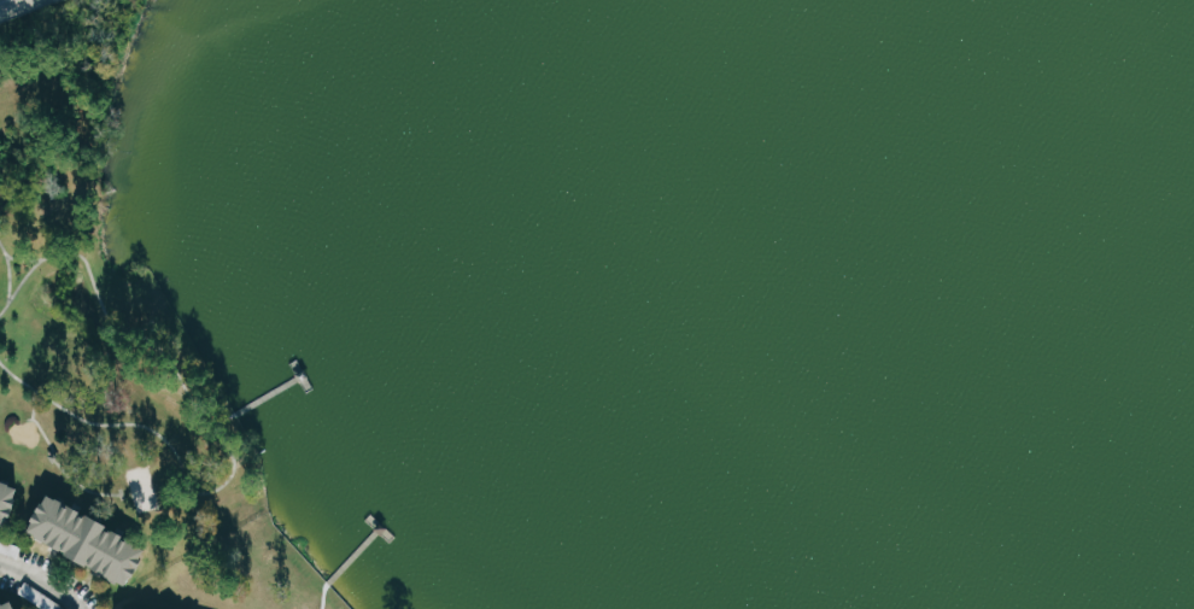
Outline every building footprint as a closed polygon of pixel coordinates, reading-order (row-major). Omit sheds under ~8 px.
[(15,531),(30,489),(0,478),(0,526),(15,531)] [(141,584),(158,543),(53,500),(36,541),(141,584)]
